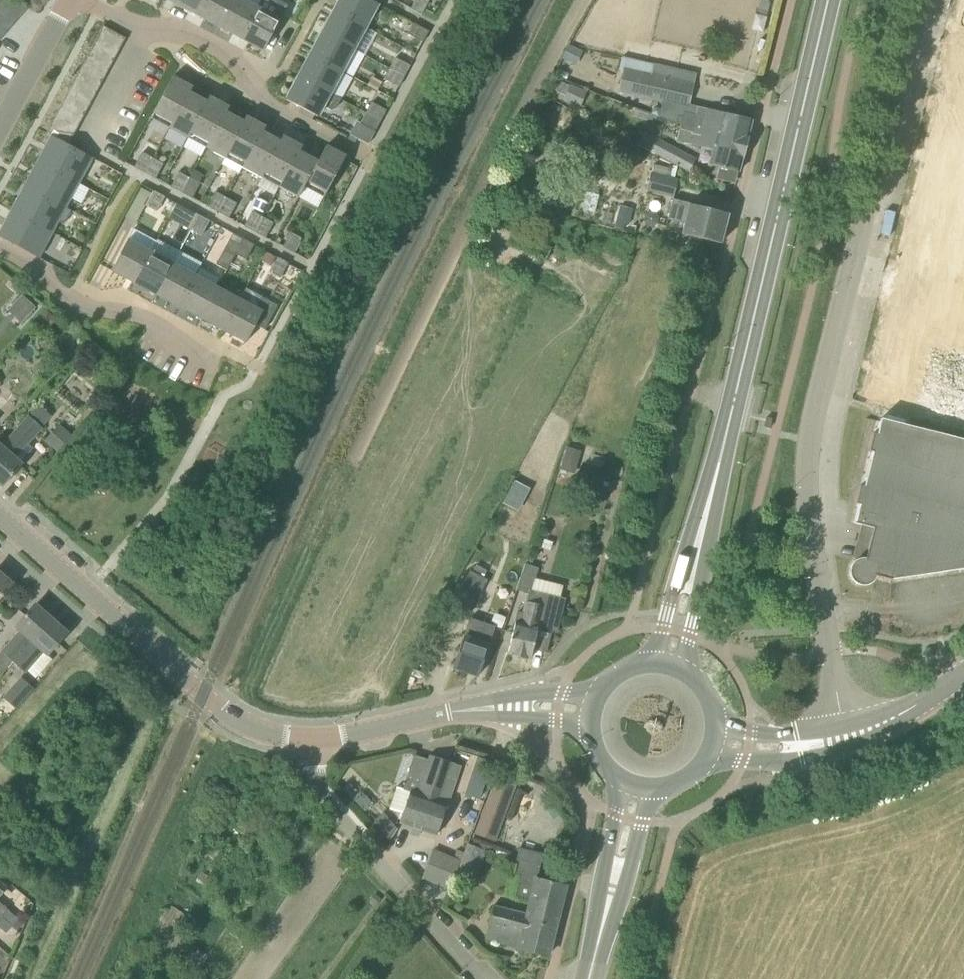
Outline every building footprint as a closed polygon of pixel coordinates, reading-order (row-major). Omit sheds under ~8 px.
[(20,16),(1,0),(0,2),(0,16),(12,26),(20,16)] [(1,0),(20,16),(27,8),(28,7),(20,0),(2,0),(1,0)] [(174,2),(196,14),(204,0),(175,0),(174,2)] [(196,14),(219,26),(233,0),(204,0),(196,14)] [(219,26),(241,38),(258,7),(245,0),(233,0),(219,26)] [(334,10),(366,26),(378,4),(371,0),(340,0),(334,10)] [(411,9),(422,14),(429,0),(416,0),(411,9)] [(280,19),(258,7),(241,38),(264,50),(280,19)] [(322,32),(354,49),(366,26),(334,10),(322,32)] [(12,26),(0,16),(0,32),(4,35),(12,26)] [(408,34),(423,42),(429,31),(414,23),(408,34)] [(954,63),(955,63),(955,62),(957,63),(963,64),(963,24),(954,63)] [(120,48),(126,38),(104,26),(98,36),(120,48)] [(342,71),(354,49),(322,32),(310,54),(342,71)] [(115,59),(120,48),(98,36),(92,47),(115,59)] [(569,44),(562,58),(573,63),(580,49),(570,45),(569,44)] [(109,70),(115,59),(92,47),(86,58),(109,70)] [(299,77),(330,94),(342,71),(310,54),(299,77)] [(396,57),(390,68),(405,76),(410,65),(396,57)] [(103,80),(109,70),(86,58),(81,68),(103,80)] [(687,105),(694,72),(655,64),(653,74),(624,68),(618,92),(687,105)] [(97,91),(103,80),(81,68),(75,79),(97,91)] [(399,87),(405,76),(390,68),(384,79),(399,87)] [(151,117),(169,127),(191,86),(173,76),(151,117)] [(330,94),(299,77),(286,99),(318,116),(323,105),(331,109),(335,108),(340,99),(330,94)] [(565,94),(569,84),(553,77),(549,88),(565,94)] [(92,102),(97,91),(75,79),(69,90),(92,102)] [(169,127),(188,137),(210,96),(191,86),(169,127)] [(86,113),(92,102),(69,90),(64,101),(86,113)] [(206,147),(228,106),(210,96),(188,137),(206,147)] [(80,123),(86,113),(64,101),(58,111),(80,123)] [(372,102),(366,113),(381,121),(386,110),(372,102)] [(247,116),(228,106),(206,147),(225,157),(247,116)] [(635,108),(632,116),(648,121),(648,120),(654,122),(656,116),(635,108)] [(678,116),(676,123),(681,124),(680,130),(693,133),(745,147),(752,121),(723,114),(699,108),(697,115),(684,112),(683,117),(678,116)] [(74,134),(80,123),(58,111),(52,122),(74,134)] [(375,131),(381,121),(366,113),(359,126),(354,124),(350,133),(358,137),(369,143),(375,131)] [(247,116),(225,157),(243,167),(265,126),(247,116)] [(46,133),(69,145),(74,134),(52,122),(46,133)] [(265,126),(243,167),(262,177),(284,136),(265,126)] [(739,172),(745,147),(693,133),(680,130),(678,140),(714,150),(710,164),(739,172)] [(692,155),(645,132),(638,146),(686,169),(692,155)] [(46,133),(41,143),(46,146),(50,148),(42,163),(79,183),(81,179),(87,168),(82,165),(87,155),(69,145),(46,133)] [(262,177),(280,187),(302,146),(284,136),(262,177)] [(305,185),(304,186),(324,197),(346,156),(327,145),(321,156),(305,185)] [(321,156),(302,146),(280,187),(299,197),(304,186),(305,185),(321,156)] [(134,167),(145,173),(153,158),(142,152),(134,167)] [(153,158),(145,173),(156,178),(164,164),(153,158)] [(37,172),(28,187),(66,207),(69,201),(64,198),(70,187),(75,190),(78,184),(79,183),(42,163),(38,161),(33,170),(37,172)] [(193,170),(190,178),(200,183),(204,176),(193,170)] [(179,172),(171,187),(182,192),(190,178),(179,172)] [(674,194),(677,180),(673,179),(673,177),(650,172),(647,189),(674,194)] [(190,178),(182,192),(192,198),(200,183),(190,178)] [(24,196),(15,211),(48,229),(53,231),(55,228),(58,221),(63,224),(71,210),(66,207),(28,187),(25,185),(22,190),(20,194),(24,196)] [(157,211),(165,196),(154,191),(146,205),(157,211)] [(216,192),(208,206),(218,212),(226,197),(216,192)] [(237,203),(226,197),(218,212),(229,218),(237,203)] [(728,213),(674,199),(669,219),(686,223),(683,234),(721,243),(728,213)] [(169,200),(164,208),(172,212),(176,204),(169,200)] [(10,222),(2,237),(39,257),(45,245),(40,243),(48,229),(15,211),(12,209),(6,220),(10,222)] [(189,209),(181,224),(191,230),(199,215),(189,209)] [(645,211),(643,218),(646,224),(654,225),(659,220),(658,213),(652,209),(645,211)] [(244,226),(255,232),(263,217),(252,211),(244,226)] [(210,221),(199,215),(191,230),(202,235),(210,221)] [(273,223),(263,217),(255,232),(265,237),(273,223)] [(617,220),(614,230),(634,235),(637,225),(617,220)] [(115,264),(111,270),(134,282),(151,251),(157,241),(134,228),(133,230),(115,264)] [(291,232),(283,247),(294,253),(302,238),(291,232)] [(233,233),(225,248),(217,263),(228,268),(236,253),(243,239),(233,233)] [(246,259),(254,244),(243,239),(236,253),(246,259)] [(173,263),(151,251),(134,282),(156,294),(173,263)] [(273,266),(277,258),(266,252),(262,260),(273,266)] [(281,278),(289,263),(278,257),(277,258),(273,266),(270,272),(281,278)] [(195,275),(173,263),(156,294),(179,306),(195,275)] [(201,318),(218,287),(195,275),(179,306),(201,318)] [(201,318),(224,330),(240,299),(218,287),(201,318)] [(224,330),(246,342),(255,324),(264,329),(278,305),(260,295),(254,306),(240,299),(224,330)] [(8,310),(21,323),(35,309),(22,296),(8,310)] [(47,312),(37,322),(46,331),(57,321),(47,312)] [(86,367),(100,379),(109,368),(95,356),(86,367)] [(41,402),(31,411),(43,424),(53,415),(41,402)] [(3,485),(21,464),(20,462),(33,447),(28,442),(42,427),(28,416),(28,415),(1,446),(0,446),(0,483),(3,485)] [(881,418),(877,434),(873,433),(869,451),(873,452),(864,486),(860,486),(856,503),(860,504),(855,522),(854,523),(868,526),(861,551),(866,558),(864,558),(862,558),(860,559),(857,559),(854,562),(852,564),(851,566),(850,568),(850,570),(852,578),(853,580),(854,582),(856,583),(858,584),(860,584),(862,585),(865,585),(867,584),(869,583),(871,582),(872,581),(874,579),(875,577),(876,575),(891,579),(963,569),(963,439),(881,418)] [(59,425),(44,441),(56,452),(71,436),(59,425)] [(565,447),(560,470),(575,473),(580,450),(565,447)] [(593,455),(591,464),(603,467),(605,458),(593,455)] [(504,501),(520,509),(532,486),(515,478),(504,501)] [(515,622),(508,653),(531,658),(538,628),(558,632),(566,598),(560,597),(563,585),(535,577),(538,567),(526,563),(517,590),(529,593),(527,601),(526,601),(523,613),(518,612),(515,622)] [(454,600),(471,609),(487,579),(470,570),(454,600)] [(12,584),(0,573),(0,598),(12,584)] [(2,651),(0,654),(0,670),(3,673),(14,662),(52,619),(35,604),(16,627),(20,631),(2,651)] [(479,675),(495,626),(470,617),(453,666),(479,675)] [(67,633),(52,619),(14,662),(25,672),(44,651),(48,655),(67,633)] [(34,689),(22,677),(3,698),(16,709),(34,689)] [(415,755),(403,790),(396,787),(388,810),(402,815),(400,823),(437,835),(447,804),(441,802),(454,763),(430,755),(428,759),(415,755)] [(476,757),(467,783),(483,789),(492,763),(476,757)] [(495,838),(508,804),(515,785),(497,778),(477,830),(495,838)] [(321,832),(311,826),(302,840),(312,846),(321,832)] [(475,875),(485,849),(468,842),(460,861),(458,868),(475,875)] [(423,877),(442,885),(450,888),(458,868),(460,861),(434,850),(423,877)] [(516,860),(512,875),(519,877),(515,896),(530,900),(560,907),(566,886),(537,878),(540,866),(516,860)] [(376,897),(371,902),(376,906),(381,901),(376,897)] [(548,955),(560,907),(530,900),(527,914),(494,906),(487,938),(519,946),(519,948),(548,955)] [(3,917),(9,910),(0,902),(0,915),(3,917)] [(178,910),(169,905),(160,921),(170,926),(178,910)] [(13,915),(7,921),(13,926),(14,927),(18,930),(24,923),(14,914),(13,915)]
